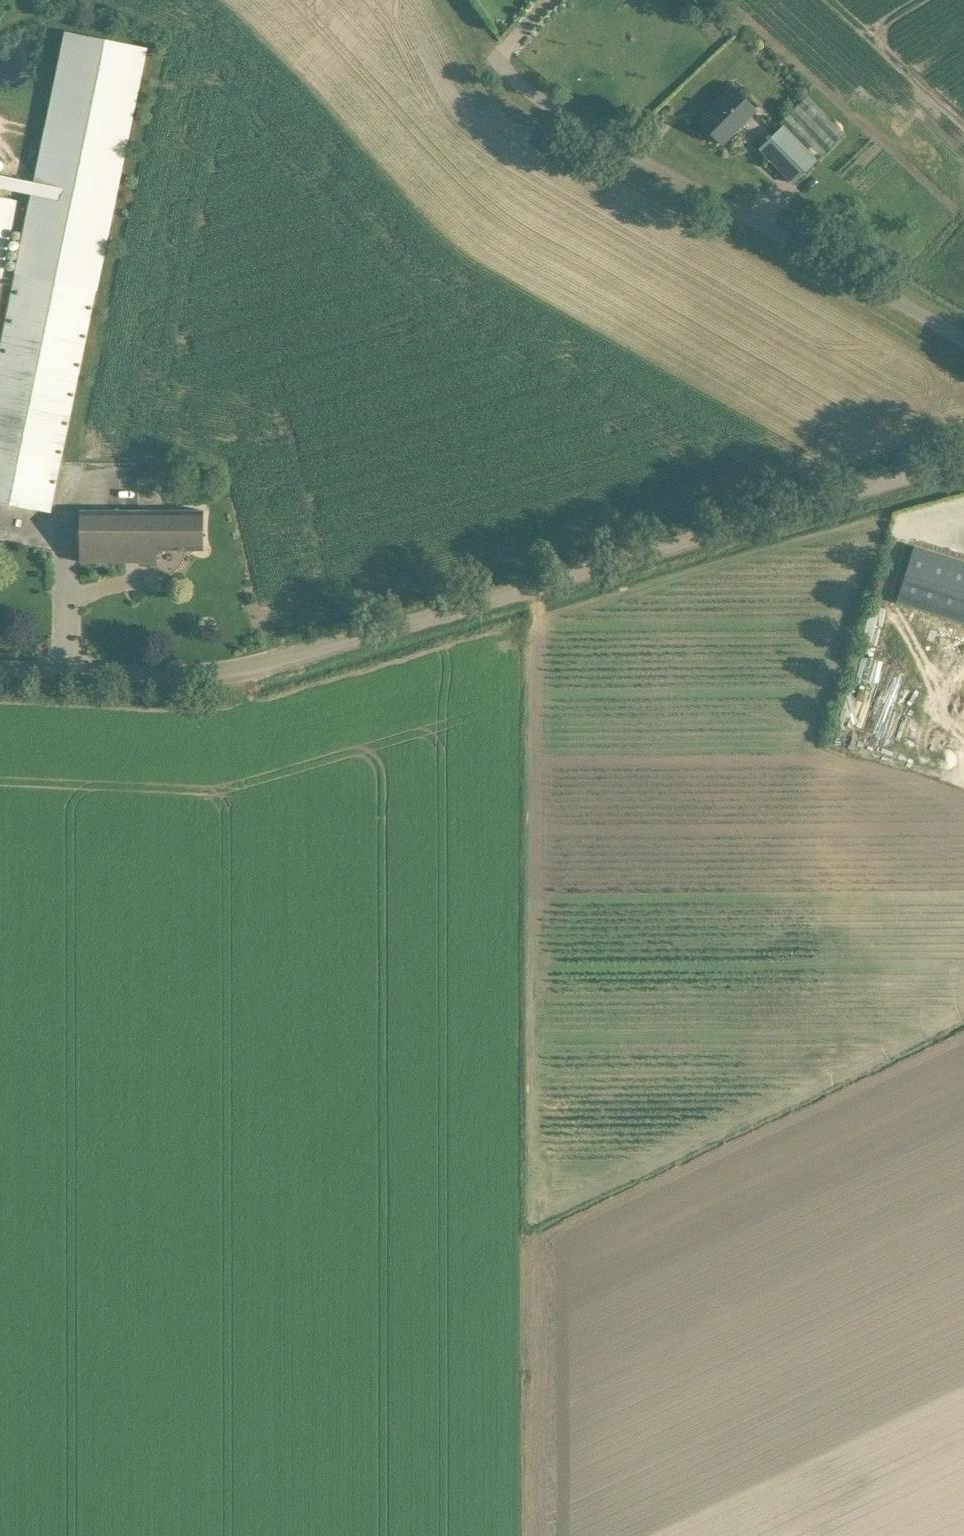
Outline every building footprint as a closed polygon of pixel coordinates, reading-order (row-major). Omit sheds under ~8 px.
[(732,85),(730,87),(716,101),(719,104),(701,122),(722,143),(736,129),(756,108),(732,85)] [(826,148),(844,129),(806,93),(788,112),(826,148)] [(794,182),(817,160),(784,126),(761,148),(794,182)] [(46,497),(69,373),(0,361),(0,488),(46,497)] [(204,549),(204,529),(204,507),(81,508),(82,561),(158,561),(157,549),(204,549)] [(914,546),(897,600),(963,621),(963,561),(914,546)]
